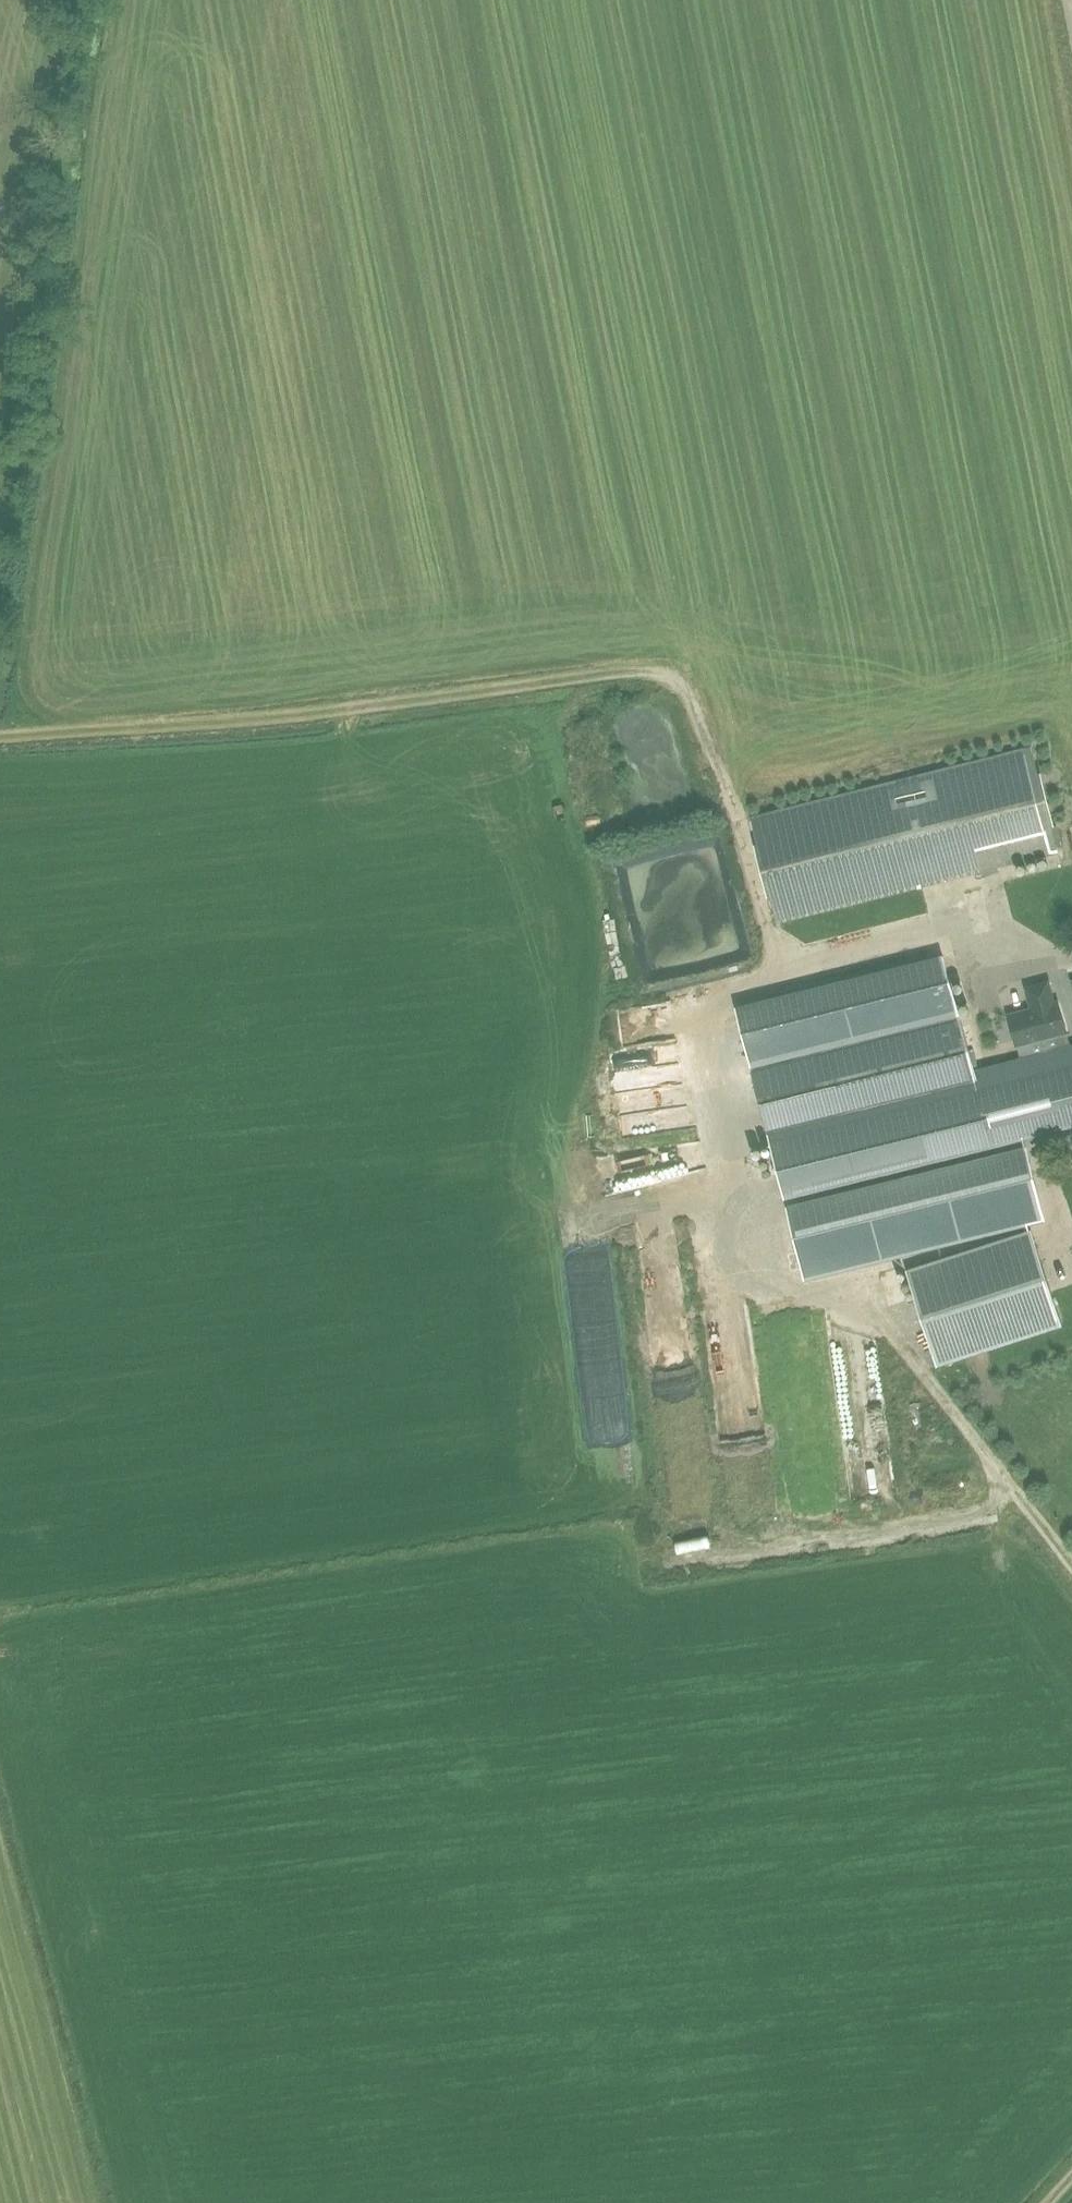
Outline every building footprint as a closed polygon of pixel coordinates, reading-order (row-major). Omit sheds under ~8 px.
[(1059,852),(1052,825),(1054,824),(1041,771),(1039,772),(1032,747),(752,817),(778,922),(1059,852)] [(1071,1045),(1043,1052),(1022,1057),(975,1069),(943,955),(736,1007),(783,1195),(1071,1123),(1071,1045)] [(1040,1040),(1043,1052),(1071,1045),(1058,1001),(1054,1002),(1049,981),(1026,987),(1031,1008),(1008,1015),(1017,1046),(1040,1040)] [(902,1255),(1044,1220),(1030,1162),(791,1221),(806,1279),(902,1255)] [(907,1269),(938,1365),(1061,1325),(1030,1230),(907,1269)]
